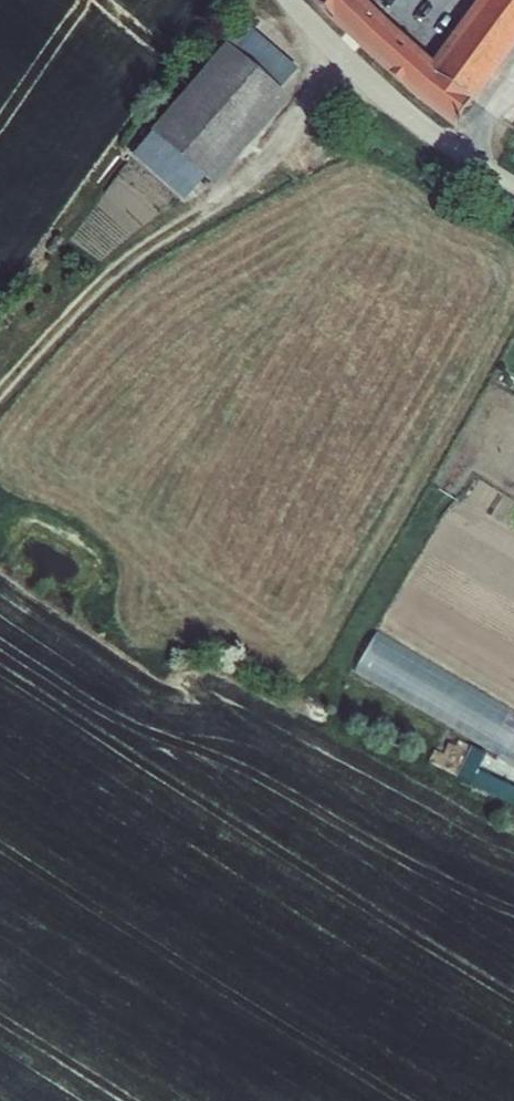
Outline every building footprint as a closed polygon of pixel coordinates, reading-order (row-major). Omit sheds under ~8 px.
[(332,16),(329,19),(388,73),(389,71),(398,79),(397,81),(451,125),(513,42),(513,0),(475,0),(431,59),(367,0),(316,0),(332,16)] [(243,21),(225,42),(278,90),(297,67),(243,21)] [(224,41),(150,129),(151,130),(204,176),(214,185),(288,99),(278,90),(225,42),(224,41)] [(183,200),(204,176),(151,130),(131,154),(183,200)] [(378,630),(354,672),(513,764),(513,710),(378,630)] [(471,748),(457,777),(472,784),(471,786),(513,806),(513,788),(478,772),(486,754),(471,748)]
